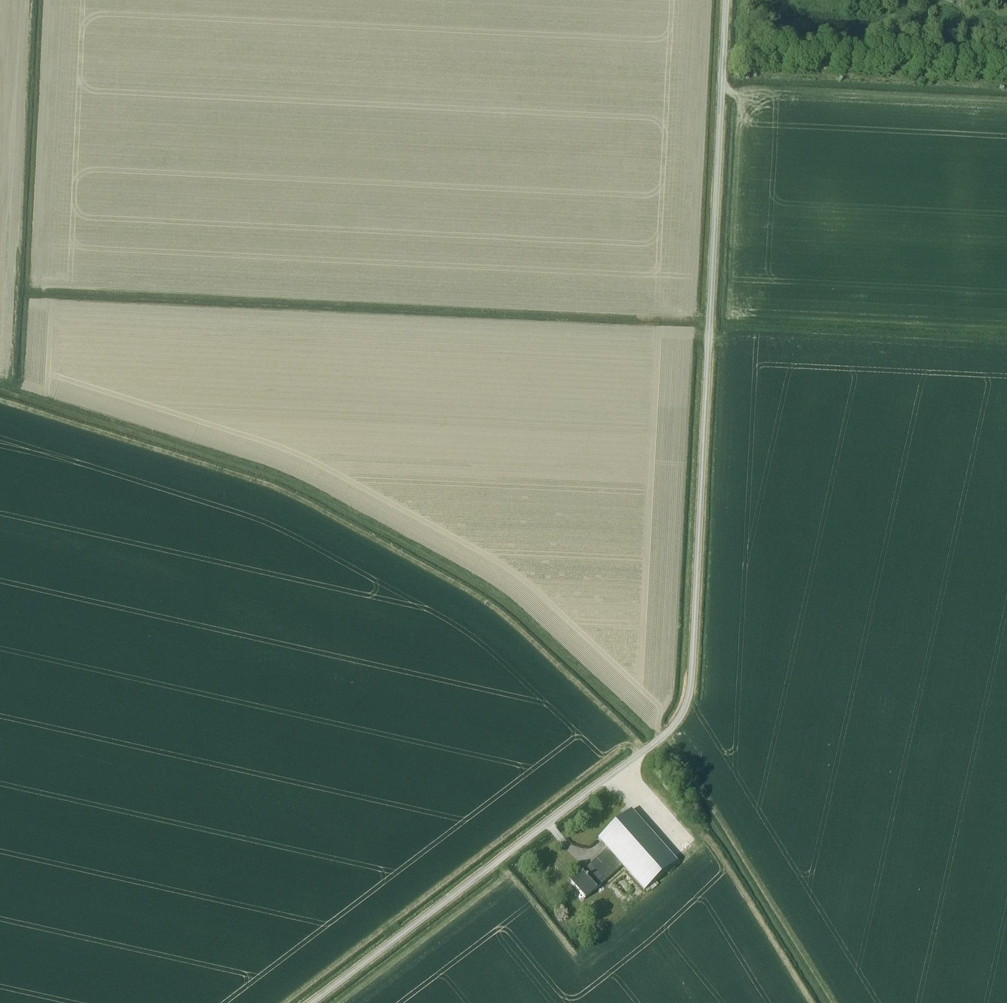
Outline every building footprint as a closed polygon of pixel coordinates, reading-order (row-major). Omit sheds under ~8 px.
[(598,840),(607,850),(570,883),(584,899),(621,867),(644,892),(677,863),(632,811),(598,840)]
